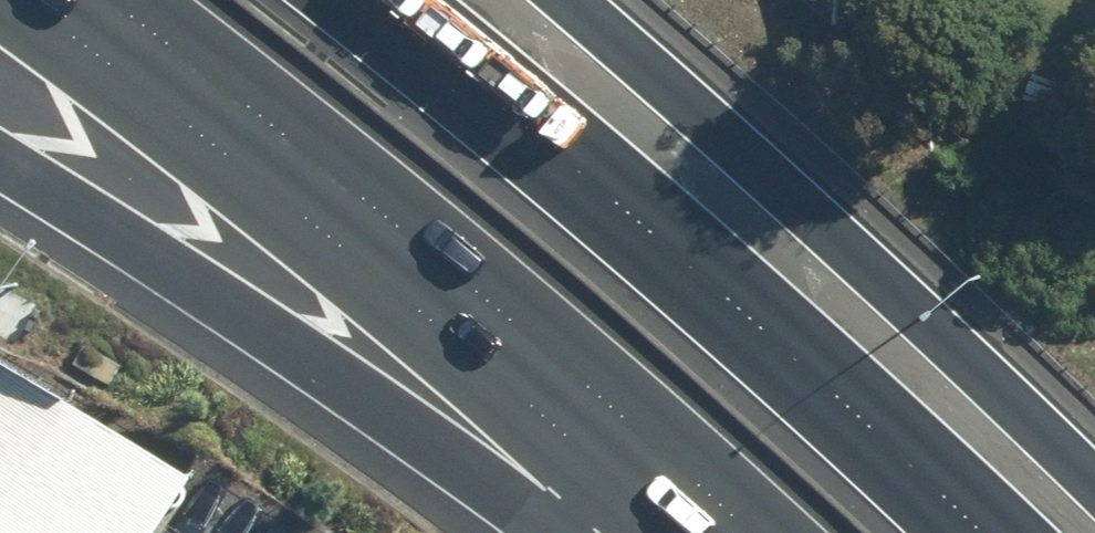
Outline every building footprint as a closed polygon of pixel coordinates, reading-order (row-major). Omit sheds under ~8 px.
[(163,521),(0,411),(0,532),(155,532),(163,521)]
